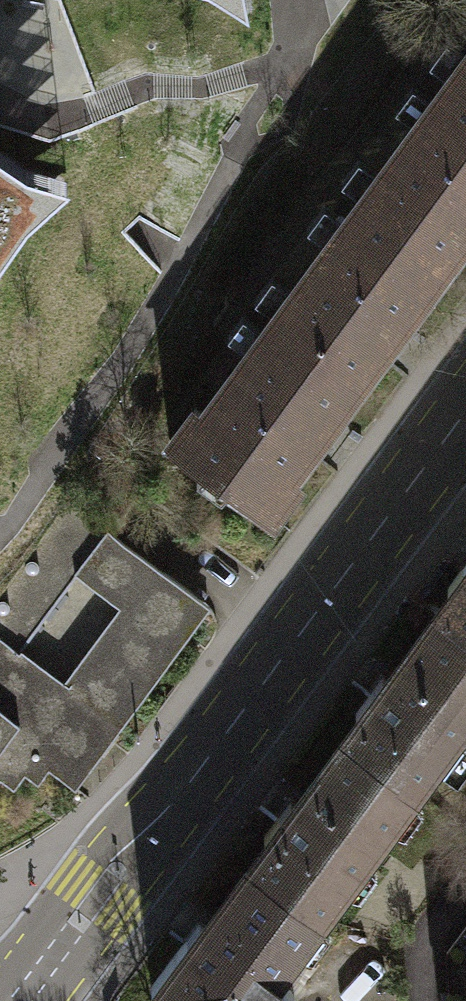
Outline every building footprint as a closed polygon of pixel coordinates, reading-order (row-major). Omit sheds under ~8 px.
[(453,73),(465,83),(465,56),(453,73)] [(365,192),(409,225),(403,233),(448,266),(465,242),(465,83),(453,73),(365,192)] [(27,212),(19,202),(33,179),(0,157),(0,250),(27,212)] [(365,192),(276,310),(321,344),(315,352),(359,385),(448,266),(403,233),(409,225),(365,192)] [(292,474),(359,385),(315,352),(321,344),(276,310),(200,411),(194,407),(168,442),(271,519),(300,480),(292,474)] [(211,604),(108,529),(75,574),(119,606),(63,681),(22,651),(20,653),(0,638),(0,777),(1,776),(14,786),(25,771),(38,781),(48,767),(75,787),(211,604)] [(436,617),(465,639),(465,562),(447,587),(455,592),(436,617)] [(465,729),(465,639),(436,617),(391,678),(384,673),(355,712),(362,717),(344,741),(417,795),(465,729)] [(325,919),(417,795),(344,741),(299,802),(292,797),(263,836),(270,841),(252,865),(325,919)] [(295,998),(293,990),(288,985),(281,981),(326,920),(325,919),(252,865),(206,926),(199,920),(147,991),(161,1000),(295,1000),(295,998)] [(446,951),(450,1000),(465,1000),(465,924),(446,951)]
